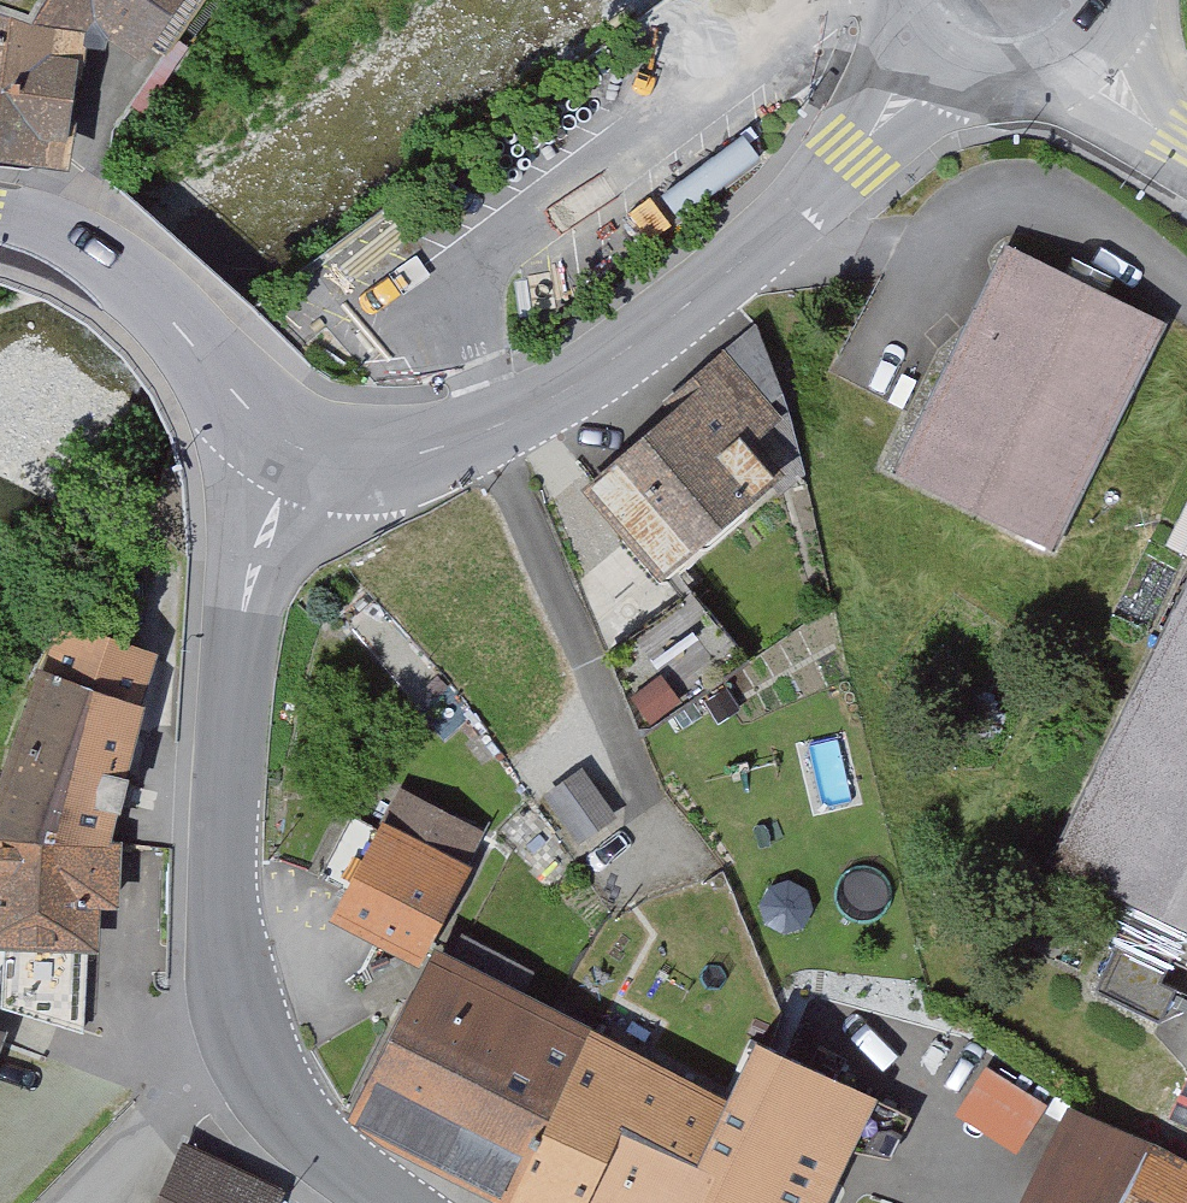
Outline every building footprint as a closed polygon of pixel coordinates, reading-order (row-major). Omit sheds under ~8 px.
[(83,55),(83,46),(99,49),(105,38),(165,51),(199,0),(46,0),(32,22),(19,18),(17,25),(14,45),(83,55)] [(0,23),(0,136),(48,144),(55,102),(70,104),(75,71),(80,72),(83,55),(14,45),(17,25),(15,25),(0,23)] [(1152,326),(1011,257),(907,468),(1047,537),(1152,326)] [(665,566),(769,476),(781,490),(804,470),(787,404),(756,325),(667,401),(679,415),(596,486),(665,566)] [(693,595),(608,655),(641,735),(747,662),(693,595)] [(1065,858),(1141,895),(1186,917),(1186,611),(1065,858)] [(8,797),(0,821),(0,832),(95,839),(104,806),(119,810),(127,781),(112,777),(145,658),(57,624),(24,695),(41,703),(8,797)] [(8,797),(0,793),(0,821),(8,797)] [(343,911),(419,950),(460,870),(455,867),(473,832),(403,796),(382,836),(350,819),(319,878),(351,895),(343,911)] [(95,839),(0,832),(0,938),(7,938),(3,1006),(81,1031),(91,900),(112,900),(115,840),(95,839)] [(574,864),(553,843),(533,864),(553,884),(574,864)] [(1173,956),(1123,932),(1094,991),(1144,1015),(1173,956)] [(461,933),(446,960),(521,996),(534,972),(461,933)] [(592,1031),(521,996),(446,960),(431,953),(346,1126),(506,1202),(509,1202),(592,1031)] [(592,1031),(509,1202),(588,1202),(623,1133),(695,1168),(729,1098),(592,1031)] [(695,1168),(720,1180),(709,1202),(826,1202),(853,1148),(888,1164),(910,1119),(756,1043),(729,1098),(695,1168)] [(1007,1138),(1038,1083),(984,1052),(952,1108),(1007,1138)] [(1033,1198),(1042,1202),(1186,1202),(1186,1161),(1153,1142),(1078,1110),(1033,1198)] [(720,1180),(695,1168),(623,1133),(588,1202),(709,1202),(720,1180)] [(289,1189),(182,1142),(154,1202),(282,1202),(289,1189)]
